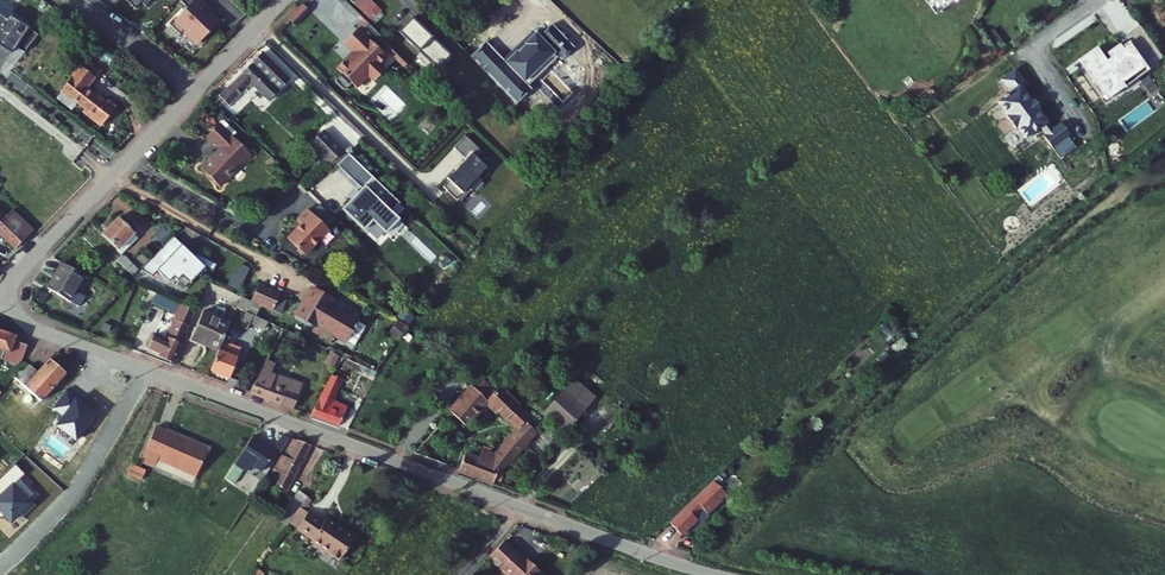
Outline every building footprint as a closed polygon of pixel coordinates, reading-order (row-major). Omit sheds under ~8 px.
[(142,0),(130,0),(138,8),(144,2),(142,0)] [(188,8),(175,23),(171,26),(180,35),(184,31),(198,45),(217,25),(220,22),(213,15),(210,18),(203,11),(207,7),(200,0),(180,0),(188,8)] [(253,8),(261,0),(244,0),(253,8)] [(354,5),(371,21),(382,10),(371,0),(358,0),(354,5)] [(13,56),(18,49),(25,54),(39,36),(30,30),(10,17),(7,21),(0,17),(0,48),(13,56)] [(453,57),(412,18),(398,33),(420,53),(414,60),(433,78),(453,57)] [(366,22),(362,19),(360,22),(363,25),(357,31),(360,34),(368,25),(366,22)] [(360,34),(357,31),(344,45),(356,56),(349,63),(345,62),(336,71),(341,75),(335,81),(335,85),(343,93),(347,93),(352,87),(356,90),(368,78),(372,82),(383,70),(379,67),(387,58),(376,48),(384,40),(368,25),(360,34)] [(1148,38),(1139,25),(1122,37),(1132,50),(1148,38)] [(1162,56),(1148,38),(1132,50),(1126,54),(1118,43),(1105,53),(1109,58),(1105,61),(1096,49),(1081,60),(1106,94),(1135,72),(1137,75),(1162,56)] [(1096,49),(1095,47),(1077,60),(1106,99),(1137,76),(1137,75),(1135,72),(1106,94),(1081,60),(1096,49)] [(269,54),(226,96),(243,113),(265,91),(274,101),(295,81),(269,54)] [(87,62),(82,69),(95,79),(101,73),(87,62)] [(82,69),(63,93),(96,119),(94,121),(103,128),(117,110),(108,103),(106,105),(87,90),(95,79),(82,69)] [(1016,69),(999,82),(1009,95),(1005,98),(1005,97),(996,104),(1007,118),(1005,119),(1014,131),(1016,130),(1024,141),(1039,129),(1045,137),(1042,138),(1051,150),(1069,137),(1071,135),(1062,123),(1054,129),(1038,109),(1041,107),(1035,100),(1032,102),(1023,90),(1029,86),(1016,69)] [(574,88),(566,81),(557,91),(565,98),(574,88)] [(208,173),(226,190),(257,157),(226,128),(214,140),(227,152),(208,173)] [(330,162),(343,149),(331,137),(329,139),(321,131),(310,142),(330,162)] [(465,136),(453,149),(465,160),(447,179),(449,181),(443,188),(457,200),(468,188),(472,191),(482,180),(479,176),(487,167),(477,158),(482,152),(465,136)] [(1069,137),(1051,150),(1060,162),(1078,148),(1069,137)] [(377,180),(349,154),(339,164),(363,188),(364,186),(368,189),(377,180)] [(397,199),(377,180),(368,189),(364,186),(363,188),(342,209),(364,230),(373,221),(386,233),(399,218),(388,208),(397,199)] [(313,212),(329,227),(337,219),(321,203),(313,212)] [(288,236),(305,252),(329,227),(313,212),(307,207),(298,216),(302,220),(288,236)] [(33,231),(12,211),(5,217),(0,212),(0,234),(16,249),(33,231)] [(102,234),(119,250),(142,227),(128,213),(122,219),(119,217),(102,234)] [(174,235),(163,247),(142,269),(154,276),(159,271),(170,282),(175,277),(187,288),(207,266),(214,271),(218,264),(198,253),(194,257),(190,253),(191,251),(183,244),(174,235)] [(141,270),(126,257),(120,263),(134,277),(141,270)] [(49,287),(69,299),(84,274),(63,262),(49,287)] [(202,296),(226,308),(233,294),(209,283),(202,296)] [(251,300),(275,310),(282,294),(258,284),(251,300)] [(356,320),(358,317),(329,302),(332,297),(312,286),(297,315),(316,325),(312,331),(330,341),(335,332),(346,338),(348,335),(358,341),(367,326),(356,320)] [(159,355),(172,361),(195,310),(156,293),(151,303),(175,314),(166,337),(154,332),(147,346),(160,352),(159,355)] [(263,332),(267,322),(252,316),(257,304),(239,298),(235,308),(246,312),(241,324),(263,332)] [(192,338),(220,349),(224,340),(231,321),(203,310),(192,338)] [(398,323),(390,333),(397,339),(406,329),(398,323)] [(0,330),(0,351),(2,351),(0,357),(0,358),(14,362),(22,355),(25,345),(13,341),(14,335),(0,330)] [(212,369),(231,376),(242,347),(224,340),(220,349),(212,369)] [(25,385),(42,400),(67,372),(51,357),(38,371),(25,385)] [(251,392),(284,404),(293,386),(288,384),(290,377),(280,373),(275,376),(270,375),(274,363),(267,360),(251,392)] [(18,378),(25,385),(38,371),(30,364),(18,378)] [(362,372),(353,391),(364,396),(373,377),(362,372)] [(342,379),(333,374),(311,416),(339,426),(346,406),(331,400),(342,379)] [(293,386),(284,404),(295,408),(304,382),(290,377),(288,384),(293,386)] [(461,469),(495,480),(501,466),(505,468),(539,432),(525,420),(531,414),(502,385),(497,391),(484,378),(474,386),(471,384),(450,408),(467,423),(490,399),(519,427),(505,444),(500,443),(494,450),(483,446),(479,449),(475,457),(466,454),(461,469)] [(564,434),(597,399),(574,379),(542,414),(564,434)] [(192,439),(155,423),(141,456),(155,463),(159,455),(196,471),(206,449),(190,442),(192,439)] [(276,448),(256,436),(253,434),(224,480),(226,482),(234,487),(243,473),(252,471),(256,464),(263,469),(276,448)] [(312,445),(293,439),(275,471),(279,473),(274,483),(287,491),(312,445)] [(31,451),(15,480),(28,487),(44,458),(31,451)] [(196,471),(159,455),(155,463),(193,479),(196,471)] [(131,465),(127,476),(142,481),(146,471),(131,465)] [(734,473),(685,521),(697,533),(713,518),(710,514),(718,506),(723,511),(735,499),(736,501),(743,494),(733,483),(738,478),(734,473)] [(286,524),(308,496),(299,489),(277,518),(279,519),(286,524)] [(324,522),(308,513),(297,529),(313,539),(312,541),(341,560),(356,536),(327,518),(324,522)] [(488,559),(497,567),(497,566),(507,574),(544,574),(530,562),(529,564),(524,560),(505,542),(488,559)] [(497,567),(505,574),(507,574),(497,566),(497,567)]
